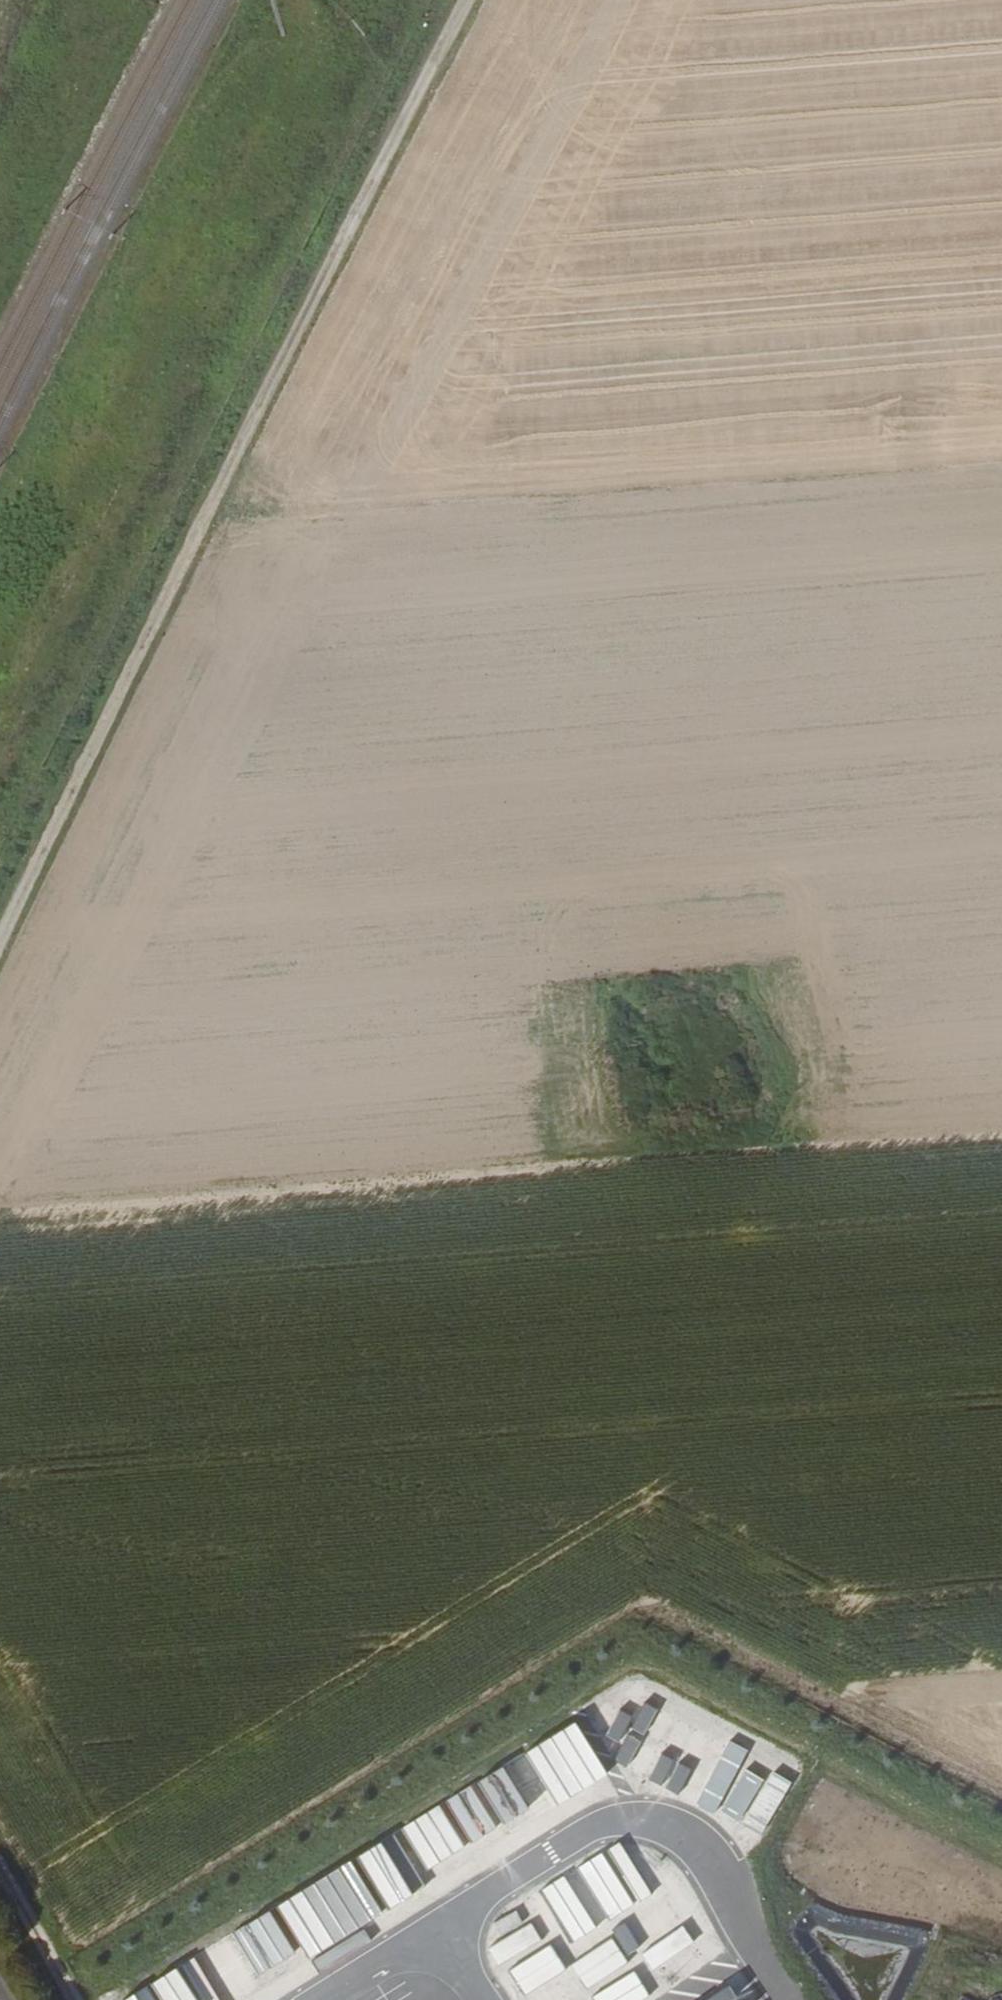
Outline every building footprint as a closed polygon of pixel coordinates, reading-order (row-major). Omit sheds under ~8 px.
[(580,1721),(551,1732),(568,1778),(597,1767),(580,1721)] [(354,1855),(380,1898),(496,1828),(470,1786),(354,1855)] [(600,1849),(557,1874),(606,1956),(649,1932),(600,1849)] [(274,1904),(303,1957),(369,1921),(340,1869),(274,1904)] [(741,1973),(704,1999),(760,1999),(741,1973)] [(157,1985),(119,1999),(163,1999),(157,1985)]
